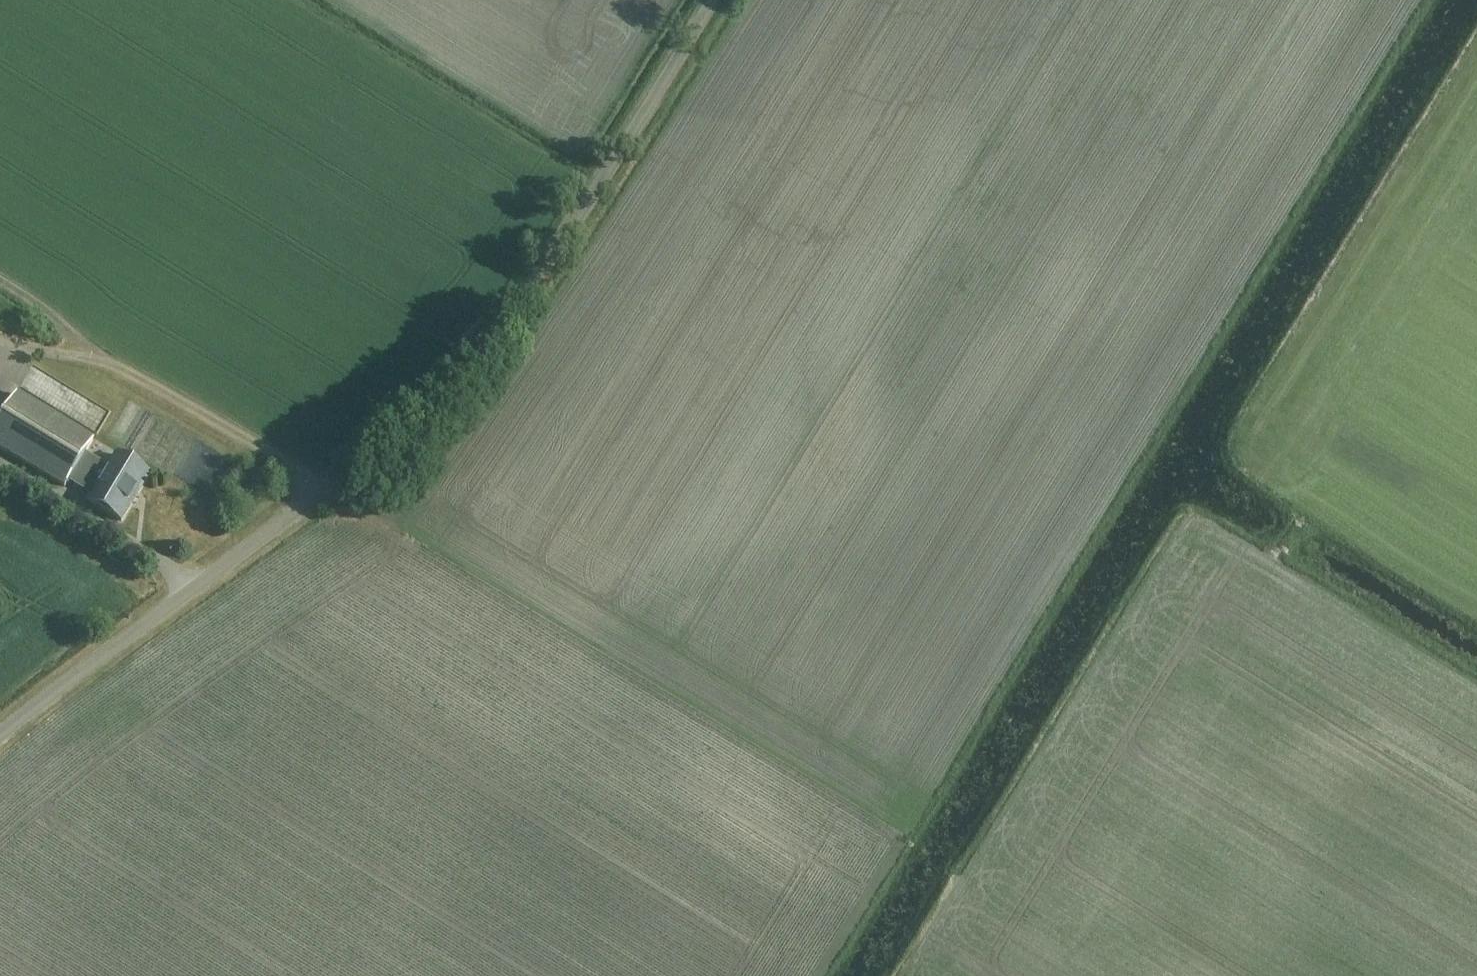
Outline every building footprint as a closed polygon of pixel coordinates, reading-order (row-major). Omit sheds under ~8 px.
[(53,406),(67,387),(27,360),(14,379),(53,406)] [(85,455),(94,440),(19,394),(0,425),(0,449),(64,488),(69,480),(92,494),(87,502),(122,523),(152,474),(117,453),(107,469),(85,455)] [(90,431),(103,408),(80,394),(66,417),(90,431)]
